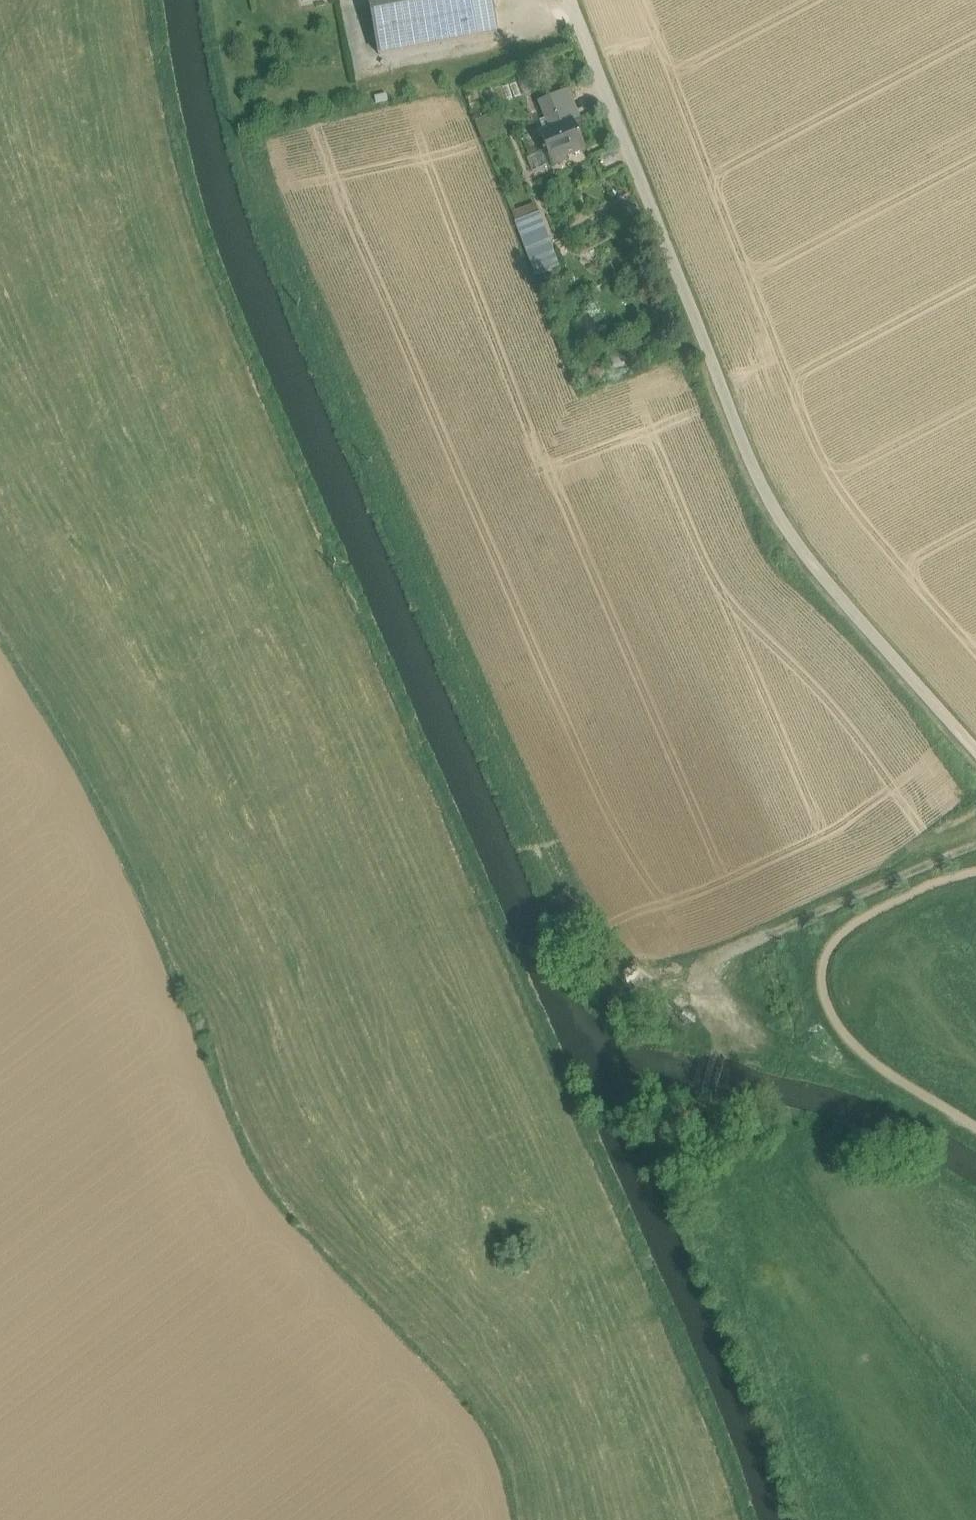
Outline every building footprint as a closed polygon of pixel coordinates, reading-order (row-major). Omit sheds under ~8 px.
[(379,56),(497,33),(490,0),(368,0),(379,56)] [(560,95),(540,103),(552,132),(572,123),(560,95)] [(552,132),(540,137),(552,168),(568,161),(567,158),(585,151),(574,123),(572,123),(552,132)] [(538,215),(517,224),(537,277),(558,268),(538,215)]
